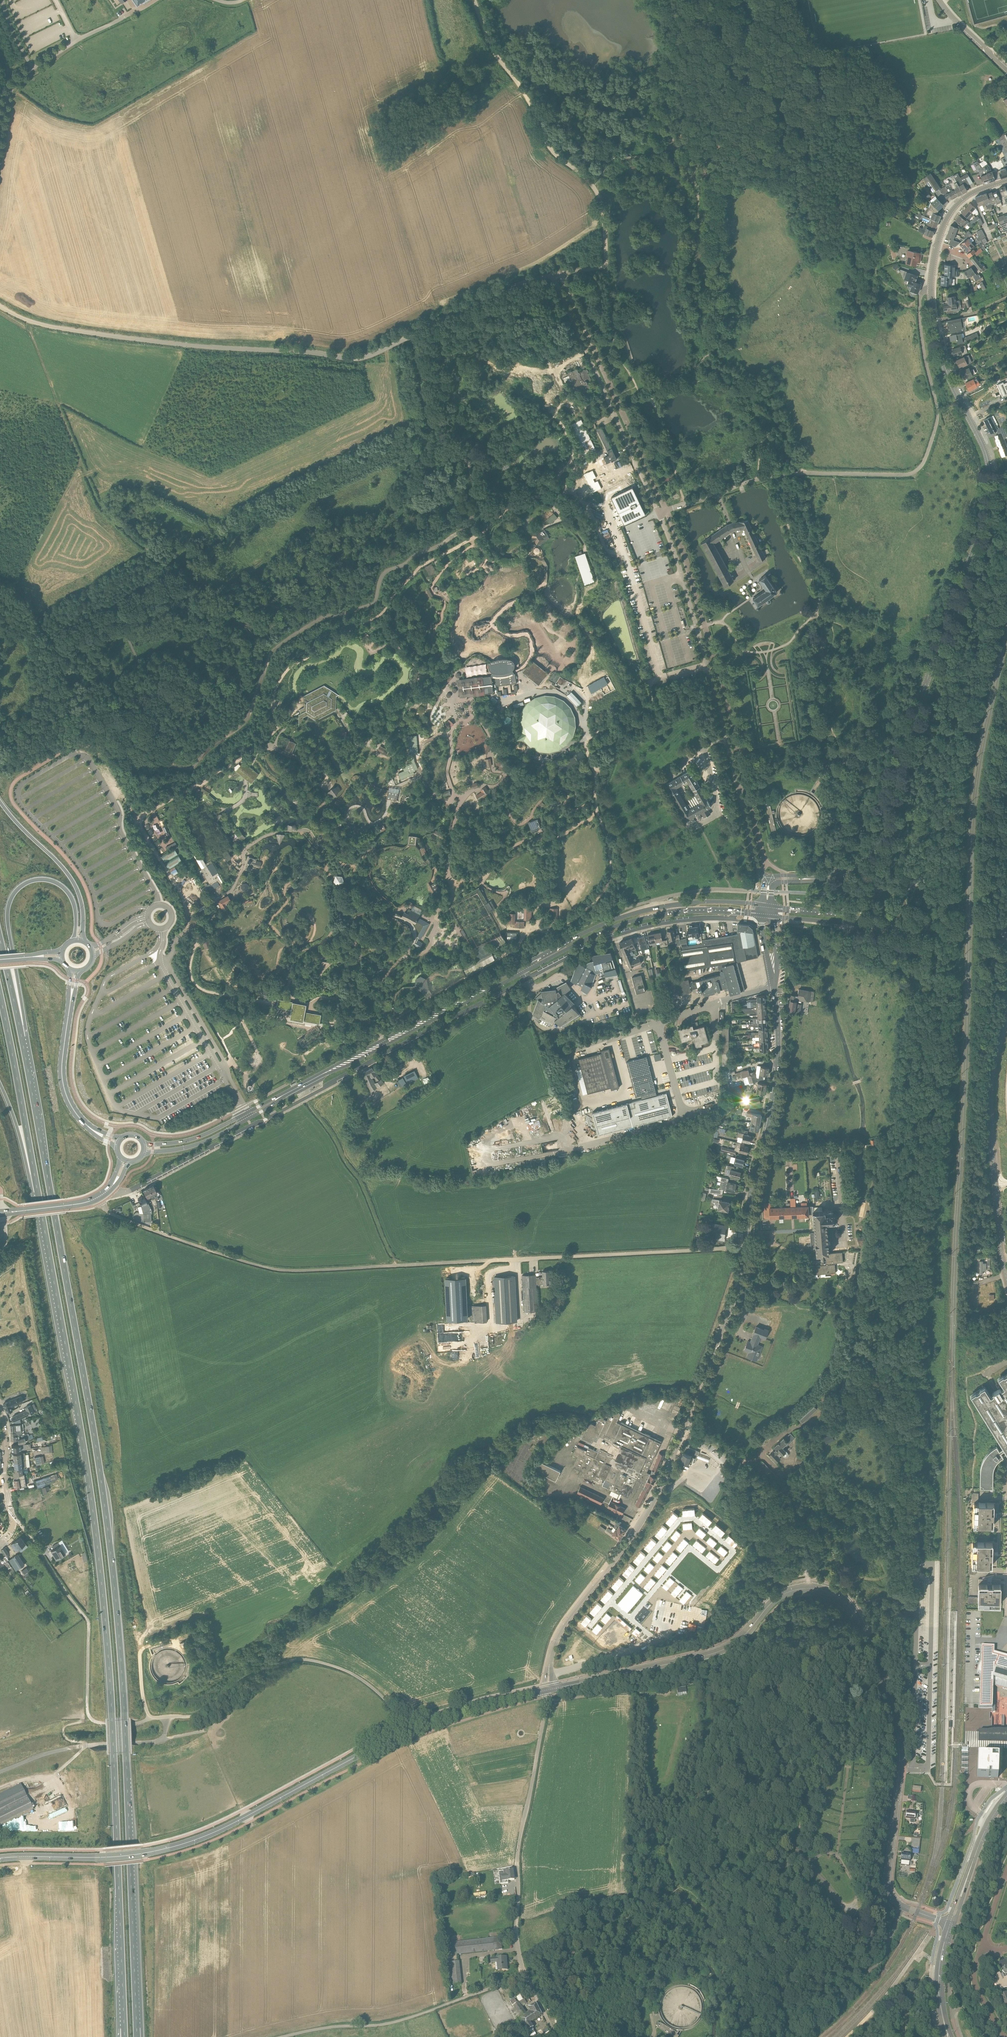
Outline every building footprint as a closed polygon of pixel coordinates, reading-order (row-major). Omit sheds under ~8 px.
[(996,37),(998,43),(1006,40),(1005,34),(996,37)] [(995,97),(1003,91),(1000,86),(991,91),(995,97)] [(1005,153),(1006,152),(1006,138),(1005,134),(998,138),(1005,153)] [(984,160),(979,163),(981,168),(984,167),(989,182),(1000,179),(997,172),(996,170),(995,171),(994,171),(991,172),(990,167),(984,160)] [(983,184),(989,182),(984,167),(981,168),(979,163),(977,161),(973,163),(977,170),(979,169),(980,172),(979,172),(983,184)] [(1000,179),(1006,176),(1006,170),(1006,168),(1000,170),(998,171),(997,172),(1000,179)] [(923,178),(933,193),(941,188),(930,173),(923,178)] [(953,176),(953,177),(962,193),(967,191),(964,186),(969,183),(970,185),(973,183),(967,173),(960,177),(958,173),(953,176)] [(950,184),(957,196),(962,193),(953,177),(951,178),(952,180),(948,182),(950,184)] [(952,199),(957,196),(950,184),(948,186),(947,184),(945,186),(941,189),(946,199),(950,196),(952,199)] [(1005,186),(999,188),(1001,194),(1003,198),(1005,203),(1006,202),(1006,191),(1005,186)] [(997,204),(997,205),(998,207),(1002,205),(1001,203),(1001,202),(1000,200),(1000,199),(997,191),(992,193),(996,203),(997,204)] [(992,205),(996,203),(992,193),(992,192),(987,194),(992,205)] [(992,205),(987,194),(986,193),(981,195),(987,209),(988,208),(989,210),(989,211),(992,210),(991,207),(992,207),(992,205)] [(985,212),(989,210),(988,208),(987,209),(981,195),(975,197),(979,206),(982,205),(985,212)] [(931,203),(938,210),(943,205),(937,198),(935,200),(932,198),(929,201),(931,203)] [(927,210),(922,215),(938,222),(940,216),(936,214),(938,210),(931,203),(929,207),(928,207),(927,210)] [(970,203),(966,208),(971,213),(975,208),(970,203)] [(962,213),(969,220),(973,215),(971,213),(966,208),(962,213)] [(916,213),(914,217),(930,227),(935,230),(938,222),(922,215),(918,212),(917,214),(916,213)] [(1006,214),(997,218),(1004,232),(1006,234),(1006,215),(1006,214)] [(973,225),(969,222),(966,219),(965,220),(959,215),(955,220),(963,227),(967,223),(971,227),(973,225)] [(914,228),(924,234),(932,237),(934,231),(926,228),(925,231),(924,230),(916,225),(914,228)] [(948,231),(955,234),(958,228),(951,225),(948,231)] [(980,240),(985,238),(985,237),(981,229),(976,232),(977,234),(979,237),(980,240)] [(953,240),(955,234),(948,231),(946,237),(950,239),(948,244),(955,247),(959,243),(953,240)] [(960,245),(963,249),(971,242),(968,238),(960,245)] [(971,242),(963,249),(966,253),(975,246),(971,242)] [(980,248),(976,251),(974,249),(967,254),(969,257),(975,253),(976,255),(985,249),(984,247),(983,246),(980,248)] [(905,263),(910,264),(915,265),(916,261),(920,262),(921,258),(922,254),(907,251),(906,255),(907,255),(905,263)] [(970,258),(974,264),(979,270),(981,268),(984,273),(985,272),(985,271),(987,269),(984,266),(983,266),(978,261),(974,255),(970,258)] [(954,276),(958,276),(958,270),(955,269),(955,265),(945,265),(944,276),(943,276),(941,276),(941,279),(941,285),(952,285),(954,285),(955,279),(952,279),(952,277),(954,277),(954,276)] [(975,281),(981,278),(979,274),(977,275),(975,273),(971,267),(966,270),(970,276),(971,277),(973,275),(975,281)] [(911,287),(910,290),(918,293),(921,285),(921,284),(919,283),(919,282),(915,281),(917,276),(900,271),(903,279),(908,280),(906,285),(911,287)] [(947,313),(953,312),(953,310),(957,309),(960,308),(960,312),(966,311),(965,304),(961,305),(956,305),(955,296),(946,297),(947,300),(946,300),(947,304),(946,304),(943,304),(944,311),(946,310),(947,313)] [(946,322),(948,321),(948,324),(947,325),(948,329),(950,328),(951,332),(956,331),(958,330),(963,329),(963,327),(961,318),(959,319),(954,320),(946,321),(946,322)] [(963,343),(967,341),(978,337),(977,332),(962,338),(961,333),(960,333),(961,334),(949,336),(950,341),(956,339),(956,340),(957,340),(958,343),(962,342),(963,343)] [(962,355),(967,353),(968,353),(965,345),(952,349),(954,356),(962,353),(962,355)] [(968,355),(956,360),(959,367),(963,365),(963,366),(972,362),(968,355)] [(965,378),(975,373),(973,369),(970,370),(969,368),(961,372),(965,378)] [(571,371),(568,372),(568,373),(569,376),(571,381),(574,387),(575,388),(580,386),(582,391),(584,392),(585,391),(589,389),(590,388),(588,384),(587,384),(587,383),(587,381),(589,380),(590,379),(587,373),(586,373),(585,372),(586,371),(585,370),(584,370),(583,370),(583,371),(579,373),(578,372),(577,370),(576,369),(572,371),(571,371)] [(969,390),(977,386),(980,384),(977,378),(965,383),(969,390)] [(1006,394),(1006,391),(1006,390),(1006,382),(1004,384),(1003,382),(997,385),(998,385),(1003,396),(1006,394)] [(991,433),(997,430),(995,426),(998,424),(993,415),(984,420),(991,433)] [(609,455),(601,459),(604,465),(607,463),(611,461),(612,461),(616,459),(614,454),(601,427),(597,429),(609,455)] [(999,450),(1006,447),(1002,434),(996,436),(998,440),(996,440),(999,450)] [(601,488),(599,483),(600,483),(593,469),(584,474),(593,493),(597,491),(601,488)] [(625,525),(646,515),(634,487),(612,497),(625,525)] [(547,519),(550,523),(548,524),(549,526),(560,519),(555,513),(547,519)] [(730,524),(732,531),(734,530),(744,528),(759,561),(765,558),(747,520),(734,523),(734,522),(732,523),(730,524)] [(710,538),(714,543),(730,532),(732,531),(730,524),(728,524),(727,524),(710,538)] [(549,536),(545,530),(540,533),(539,532),(535,533),(533,536),(534,538),(532,539),(534,543),(536,541),(537,544),(544,540),(544,539),(549,536)] [(714,543),(710,538),(702,543),(725,587),(728,585),(734,580),(714,543)] [(594,578),(585,552),(579,554),(575,556),(586,584),(595,580),(594,578)] [(485,560),(484,564),(485,566),(484,569),(487,572),(490,571),(490,569),(494,569),(496,566),(494,563),(491,563),(489,560),(487,560),(485,560)] [(437,573),(431,563),(425,567),(431,577),(437,573)] [(769,597),(777,592),(766,575),(759,579),(766,589),(753,598),(758,605),(765,600),(767,603),(769,603),(770,602),(771,600),(769,597)] [(495,660),(494,660),(493,661),(492,662),(491,662),(490,663),(489,664),(489,666),(489,667),(489,669),(490,670),(491,671),(492,672),(491,674),(491,675),(492,675),(493,686),(516,683),(514,673),(511,669),(513,668),(514,666),(514,664),(514,663),(513,661),(512,660),(511,659),(509,659),(506,659),(505,658),(503,658),(501,659),(499,659),(497,659),(495,660)] [(539,685),(548,674),(532,661),(523,672),(539,685)] [(489,691),(492,691),(490,677),(482,678),(482,677),(458,680),(460,696),(475,694),(476,694),(484,693),(484,692),(489,691)] [(600,688),(596,681),(580,689),(583,697),(600,688)] [(324,685),(302,696),(309,700),(306,702),(306,704),(304,704),(304,707),(299,709),(301,713),(299,714),(298,718),(298,724),(303,722),(303,721),(303,717),(307,715),(336,707),(336,696),(339,694),(324,685)] [(406,687),(400,691),(402,694),(405,693),(409,691),(408,690),(411,689),(408,685),(406,687)] [(574,691),(568,695),(578,707),(583,702),(574,691)] [(576,724),(576,722),(576,720),(576,718),(575,716),(575,714),(574,713),(574,711),(573,709),(572,707),(571,706),(570,704),(569,703),(567,702),(566,700),(565,699),(563,698),(561,697),(560,696),(558,695),(556,694),(555,694),(553,693),(551,693),(549,693),(547,693),(545,693),(543,693),(542,693),(540,693),(538,694),(536,694),(534,695),(533,696),(531,697),(529,698),(528,699),(526,700),(525,701),(524,703),(522,704),(521,706),(520,707),(519,709),(519,711),(518,712),(517,714),(517,716),(516,718),(516,720),(516,722),(516,724),(516,725),(516,727),(517,729),(517,731),(518,733),(519,734),(519,736),(520,738),(521,739),(522,741),(524,742),(525,744),(526,745),(528,746),(529,747),(531,748),(532,749),(534,750),(536,751),(538,751),(539,752),(541,752),(543,753),(545,753),(547,753),(549,753),(551,752),(553,752),(554,752),(556,751),(558,750),(560,749),(561,749),(563,748),(564,746),(566,745),(567,744),(569,743),(570,741),(571,740),(572,738),(573,736),(574,735),(574,733),(575,731),(575,729),(576,727),(576,726),(576,724)] [(500,725),(501,726),(503,728),(505,728),(507,728),(509,728),(510,726),(511,725),(512,723),(512,721),(511,719),(510,718),(508,717),(506,716),(504,716),(502,717),(501,719),(500,720),(499,722),(500,725)] [(446,724),(451,728),(456,723),(451,718),(446,724)] [(408,737),(408,746),(417,745),(416,736),(408,737)] [(296,744),(289,741),(285,750),(287,750),(293,752),(296,744)] [(244,763),(237,771),(242,774),(245,777),(246,778),(248,779),(249,780),(252,782),(256,777),(258,774),(257,774),(253,770),(250,768),(244,763)] [(411,768),(398,774),(400,779),(414,773),(411,768)] [(686,821),(701,812),(704,818),(710,814),(707,808),(711,806),(690,770),(665,785),(686,821)] [(400,789),(390,786),(387,799),(397,802),(400,789)] [(479,800),(492,793),(488,786),(482,789),(483,791),(477,795),(479,800)] [(193,796),(199,800),(202,800),(211,807),(212,805),(213,804),(214,801),(215,800),(209,794),(210,793),(202,788),(199,793),(196,792),(193,796)] [(142,821),(160,854),(165,851),(153,829),(157,827),(156,825),(158,824),(156,822),(158,821),(154,814),(142,821)] [(545,830),(540,818),(532,821),(531,822),(535,833),(540,831),(545,830)] [(165,835),(170,832),(167,825),(162,827),(165,835)] [(240,829),(239,828),(237,829),(233,832),(232,833),(229,835),(235,842),(236,841),(239,839),(244,835),(243,834),(240,829)] [(436,829),(434,832),(443,837),(443,836),(445,833),(436,829)] [(278,840),(279,844),(281,839),(284,834),(280,832),(276,834),(278,840)] [(416,835),(409,834),(408,842),(411,843),(416,843),(417,842),(416,835)] [(224,855),(227,859),(228,859),(229,858),(231,857),(229,853),(225,847),(223,848),(221,849),(224,855)] [(174,849),(161,856),(165,862),(178,855),(174,849)] [(201,869),(206,866),(198,854),(193,857),(201,869)] [(250,857),(247,856),(244,869),(246,869),(259,873),(262,862),(256,861),(257,858),(250,857)] [(177,857),(166,864),(168,867),(179,861),(177,857)] [(179,861),(168,868),(170,871),(181,865),(179,861)] [(211,896),(225,888),(221,882),(217,875),(219,874),(218,872),(212,862),(206,866),(201,869),(206,878),(209,884),(205,886),(211,896)] [(495,864),(488,876),(493,879),(500,866),(495,864)] [(343,879),(342,876),(335,876),(333,882),(338,886),(344,882),(343,879)] [(436,894),(442,890),(437,882),(431,885),(436,894)] [(462,893),(465,898),(478,891),(485,904),(487,903),(479,887),(466,894),(464,892),(463,892),(462,893)] [(252,895),(243,898),(245,906),(255,903),(252,895)] [(226,898),(220,902),(224,909),(228,906),(227,905),(227,904),(229,903),(230,902),(228,898),(226,898)] [(487,903),(485,904),(490,912),(496,909),(495,907),(491,901),(487,903)] [(414,905),(411,910),(419,915),(422,910),(414,905)] [(531,920),(532,908),(524,907),(524,920),(531,920)] [(557,921),(558,908),(550,908),(550,921),(557,921)] [(428,925),(418,919),(420,915),(419,915),(411,910),(409,915),(404,913),(402,917),(415,925),(416,923),(423,927),(418,937),(420,938),(428,925)] [(684,971),(734,962),(739,962),(758,957),(752,928),(753,928),(749,925),(738,924),(737,932),(737,934),(703,940),(703,943),(687,946),(681,947),(682,950),(681,951),(684,971)] [(696,938),(699,937),(698,933),(700,933),(700,930),(698,930),(697,926),(688,928),(689,932),(687,932),(688,936),(692,935),(692,937),(696,936),(696,938)] [(681,945),(680,940),(679,935),(675,935),(673,930),(667,931),(669,940),(667,940),(668,944),(676,943),(676,946),(681,945)] [(668,946),(668,944),(667,940),(667,939),(662,940),(661,932),(654,933),(656,944),(656,942),(659,942),(660,947),(668,946)] [(650,945),(656,944),(654,933),(648,935),(649,940),(649,943),(650,945)] [(501,934),(491,939),(496,948),(497,949),(508,943),(501,934)] [(648,949),(647,946),(646,942),(645,942),(644,940),(645,940),(644,936),(638,937),(637,938),(639,942),(641,951),(648,949)] [(638,956),(631,938),(619,943),(629,968),(641,963),(639,958),(632,961),(632,958),(638,956)] [(473,949),(479,958),(480,960),(492,953),(491,951),(486,942),(473,949)] [(574,975),(571,981),(582,987),(581,990),(587,993),(587,994),(591,986),(590,985),(595,974),(600,973),(601,975),(604,974),(605,977),(617,973),(617,975),(618,975),(611,952),(599,956),(599,955),(592,957),(592,956),(593,960),(587,962),(585,966),(578,962),(578,963),(576,967),(577,968),(574,974),(574,975)] [(496,957),(494,953),(465,969),(467,973),(496,957)] [(722,966),(724,970),(720,971),(721,974),(689,983),(688,979),(675,983),(679,995),(692,992),(691,990),(698,988),(699,992),(700,992),(699,990),(702,989),(702,991),(703,992),(704,992),(705,996),(715,993),(714,990),(717,989),(717,990),(718,990),(718,991),(719,991),(720,990),(720,989),(724,988),(725,991),(729,990),(730,995),(745,990),(741,977),(737,962),(722,966)] [(415,985),(418,986),(423,990),(429,987),(428,980),(427,977),(425,976),(421,974),(415,977),(415,985)] [(636,994),(646,991),(641,975),(632,977),(636,994)] [(533,1013),(537,1015),(539,1016),(539,1017),(553,1023),(555,1018),(560,1025),(562,1027),(574,1019),(575,1020),(582,1016),(573,1005),(575,1003),(565,992),(571,987),(567,983),(557,991),(556,989),(542,993),(542,992),(541,991),(543,998),(541,1001),(538,999),(540,1000),(533,1013)] [(377,985),(376,984),(372,996),(374,1001),(393,1006),(394,1002),(392,1002),(391,1001),(391,1000),(377,997),(379,986),(377,985)] [(807,1013),(809,1001),(810,1002),(811,1001),(812,991),(799,989),(798,995),(791,994),(788,1011),(800,1012),(807,1013)] [(696,1047),(697,1046),(702,1045),(701,1043),(708,1041),(704,1025),(698,1027),(698,1025),(695,1026),(695,1028),(694,1028),(693,1025),(678,1029),(682,1041),(693,1038),(692,1036),(693,1036),(696,1047)] [(610,1087),(601,1053),(602,1053),(578,1059),(579,1059),(588,1093),(587,1093),(588,1093),(611,1087),(610,1087)] [(640,1059),(627,1062),(636,1096),(635,1096),(636,1096),(641,1095),(642,1099),(593,1112),(599,1135),(632,1126),(633,1126),(672,1116),(666,1093),(654,1096),(653,1092),(656,1091),(655,1091),(647,1057),(644,1057),(640,1058),(640,1059)] [(757,1081),(759,1081),(763,1080),(763,1077),(763,1075),(768,1075),(769,1067),(761,1066),(759,1078),(756,1079),(757,1081)] [(381,1078),(374,1071),(371,1067),(362,1073),(364,1077),(368,1087),(371,1091),(384,1082),(381,1078)] [(414,1070),(403,1076),(407,1084),(418,1078),(414,1070)] [(757,1081),(756,1079),(754,1071),(749,1073),(750,1075),(743,1077),(745,1085),(757,1081)] [(406,1084),(402,1077),(399,1079),(398,1080),(398,1081),(397,1082),(399,1087),(401,1086),(402,1087),(406,1084)] [(754,1092),(753,1095),(757,1096),(758,1093),(765,1094),(766,1084),(758,1082),(756,1092),(754,1092)] [(749,1099),(750,1105),(761,1102),(759,1096),(749,1099)] [(751,1122),(760,1124),(761,1115),(747,1112),(746,1118),(751,1119),(751,1122)] [(369,1126),(367,1118),(367,1117),(357,1120),(360,1128),(369,1126)] [(749,1126),(748,1128),(759,1130),(760,1124),(751,1122),(747,1122),(747,1125),(749,1126)] [(717,1127),(716,1127),(714,1136),(717,1137),(718,1133),(724,1134),(725,1129),(722,1128),(717,1127)] [(743,1138),(742,1141),(749,1143),(751,1136),(747,1135),(747,1134),(741,1133),(739,1132),(738,1137),(743,1138)] [(736,1154),(736,1151),(747,1154),(748,1147),(744,1146),(744,1144),(736,1142),(734,1150),(722,1147),(721,1151),(723,1151),(736,1154)] [(731,1156),(729,1163),(742,1166),(742,1165),(743,1165),(744,1162),(743,1162),(744,1159),(731,1156)] [(730,1169),(729,1175),(739,1178),(741,1172),(733,1170),(734,1167),(727,1165),(726,1168),(730,1169)] [(722,1194),(723,1189),(734,1192),(736,1184),(728,1182),(729,1179),(721,1177),(720,1181),(721,1181),(719,1190),(709,1188),(709,1192),(722,1194)] [(149,1187),(156,1201),(159,1199),(156,1194),(157,1193),(153,1185),(149,1187)] [(157,1204),(157,1202),(156,1201),(149,1187),(143,1190),(147,1198),(151,1196),(152,1198),(151,1199),(154,1206),(157,1204)] [(152,1210),(147,1200),(144,1196),(142,1197),(142,1196),(138,1199),(142,1206),(145,1205),(148,1212),(152,1210)] [(718,1205),(718,1209),(728,1210),(729,1201),(713,1199),(712,1202),(715,1203),(715,1204),(718,1205)] [(791,1203),(791,1207),(791,1217),(808,1216),(808,1215),(808,1206),(796,1207),(795,1199),(791,1199),(791,1203)] [(811,1242),(812,1242),(813,1248),(816,1248),(816,1254),(821,1254),(821,1261),(811,1262),(811,1261),(811,1275),(812,1275),(812,1274),(835,1272),(835,1273),(835,1272),(835,1264),(833,1264),(833,1262),(842,1262),(843,1262),(842,1252),(829,1253),(826,1222),(830,1222),(830,1223),(831,1223),(830,1222),(834,1222),(835,1223),(835,1222),(835,1221),(837,1219),(838,1220),(838,1219),(837,1219),(837,1216),(838,1216),(837,1215),(836,1215),(834,1214),(835,1213),(834,1212),(834,1213),(833,1213),(833,1210),(813,1212),(813,1206),(808,1206),(808,1215),(813,1215),(814,1232),(810,1232),(811,1242)] [(770,1218),(791,1217),(791,1207),(769,1208),(770,1218)] [(724,1240),(725,1228),(721,1227),(721,1228),(718,1228),(719,1224),(711,1223),(709,1234),(716,1235),(715,1239),(724,1240)] [(987,1263),(979,1262),(977,1275),(986,1276),(987,1263)] [(551,1284),(551,1276),(551,1271),(543,1271),(543,1277),(536,1277),(536,1275),(522,1275),(524,1311),(537,1311),(536,1284),(551,1284)] [(515,1276),(496,1277),(498,1322),(517,1321),(515,1276)] [(467,1278),(448,1279),(450,1321),(469,1320),(467,1278)] [(475,1322),(489,1322),(488,1305),(474,1305),(475,1322)] [(747,1357),(757,1360),(763,1346),(758,1344),(761,1338),(765,1340),(769,1330),(764,1328),(764,1330),(756,1327),(753,1334),(751,1342),(748,1341),(744,1351),(749,1352),(747,1357)] [(499,1331),(499,1342),(495,1342),(495,1345),(504,1345),(504,1331),(499,1331)] [(449,1342),(468,1341),(467,1332),(449,1332),(449,1342)] [(11,1407),(15,1405),(24,1402),(21,1396),(4,1403),(7,1412),(12,1410),(11,1407)] [(14,1420),(18,1419),(19,1418),(34,1412),(31,1405),(30,1405),(25,1407),(26,1410),(12,1417),(14,1420)] [(650,1474),(647,1472),(661,1442),(617,1421),(620,1415),(618,1410),(610,1413),(607,1420),(601,1417),(599,1418),(595,1425),(591,1423),(588,1425),(582,1437),(592,1442),(591,1444),(600,1448),(598,1451),(585,1445),(583,1447),(587,1449),(587,1450),(577,1446),(573,1455),(578,1457),(573,1467),(584,1472),(582,1476),(592,1480),(594,1477),(598,1479),(600,1476),(602,1477),(601,1482),(604,1482),(602,1485),(608,1488),(619,1494),(620,1492),(628,1496),(631,1490),(635,1492),(637,1488),(639,1489),(642,1482),(646,1484),(635,1504),(640,1507),(651,1486),(656,1476),(664,1454),(659,1452),(650,1474)] [(23,1424),(20,1424),(19,1418),(18,1419),(14,1420),(15,1424),(10,1425),(10,1432),(16,1431),(15,1430),(21,1429),(23,1429),(23,1424)] [(18,1443),(24,1442),(26,1441),(30,1439),(28,1433),(24,1434),(25,1435),(25,1437),(24,1437),(19,1439),(18,1439),(18,1443)] [(777,1449),(775,1451),(775,1452),(774,1451),(769,1456),(776,1463),(781,1458),(778,1455),(780,1453),(782,1455),(784,1457),(785,1457),(786,1457),(787,1457),(788,1457),(788,1456),(788,1455),(788,1454),(788,1453),(786,1451),(784,1448),(795,1438),(790,1433),(785,1438),(784,1437),(774,1447),(777,1449)] [(823,1437),(826,1444),(834,1440),(831,1434),(823,1437)] [(693,1461),(695,1462),(699,1452),(688,1447),(689,1444),(687,1443),(680,1459),(692,1464),(693,1461)] [(14,1461),(26,1460),(25,1452),(18,1453),(13,1453),(14,1461)] [(17,1469),(22,1468),(26,1468),(26,1460),(14,1461),(15,1469),(17,1469)] [(535,1469),(556,1480),(561,1471),(539,1460),(535,1469)] [(774,1479),(775,1478),(777,1476),(763,1461),(757,1467),(769,1479),(771,1476),(774,1479)] [(13,1474),(14,1479),(16,1479),(19,1478),(18,1475),(23,1474),(22,1468),(17,1469),(15,1469),(15,1473),(13,1474)] [(57,1473),(54,1474),(41,1479),(43,1484),(52,1481),(56,1480),(55,1479),(58,1478),(57,1473)] [(14,1487),(21,1487),(21,1486),(26,1485),(24,1474),(23,1474),(18,1475),(19,1478),(16,1479),(14,1479),(14,1487)] [(577,1493),(601,1504),(604,1498),(580,1487),(577,1493)] [(971,1503),(974,1503),(973,1525),(993,1526),(993,1517),(995,1517),(995,1512),(994,1512),(994,1503),(978,1503),(978,1493),(972,1493),(971,1503)] [(607,1507),(622,1514),(625,1508),(610,1501),(607,1507)] [(673,1511),(666,1521),(670,1524),(678,1515),(673,1511)] [(707,1516),(703,1512),(699,1517),(703,1521),(707,1516)] [(712,1520),(707,1516),(703,1521),(708,1525),(712,1520)] [(616,1529),(623,1534),(626,1529),(621,1525),(622,1523),(618,1520),(615,1524),(615,1525),(614,1527),(616,1529)] [(720,1527),(716,1523),(712,1528),(717,1532),(720,1527)] [(663,1524),(655,1534),(660,1538),(667,1528),(663,1524)] [(608,1528),(606,1530),(619,1539),(623,1534),(616,1529),(614,1527),(612,1530),(608,1528)] [(725,1531),(720,1527),(717,1532),(721,1535),(725,1531)] [(706,1533),(699,1528),(695,1532),(702,1538),(706,1533)] [(676,1530),(671,1537),(675,1540),(681,1533),(676,1530)] [(733,1538),(729,1534),(725,1539),(730,1542),(733,1538)] [(11,1545),(16,1550),(25,1543),(21,1537),(11,1545)] [(717,1542),(710,1537),(706,1541),(713,1547),(717,1542)] [(652,1538),(644,1547),(649,1551),(656,1541),(652,1538)] [(684,1538),(680,1543),(685,1547),(688,1542),(684,1538)] [(738,1542),(733,1538),(730,1542),(734,1546),(738,1542)] [(667,1540),(662,1547),(666,1551),(672,1544),(667,1540)] [(701,1544),(697,1540),(693,1544),(697,1548),(701,1544)] [(976,1574),(976,1565),(992,1565),(992,1556),(994,1556),(994,1552),(992,1552),(993,1543),(972,1542),(972,1564),(970,1564),(969,1574),(976,1574)] [(680,1543),(676,1547),(681,1551),(685,1547),(680,1543)] [(706,1547),(701,1544),(697,1548),(702,1552),(706,1547)] [(56,1560),(64,1555),(62,1552),(63,1551),(59,1545),(50,1551),(56,1560)] [(728,1551),(721,1545),(717,1550),(724,1556),(728,1551)] [(641,1551),(633,1560),(638,1564),(645,1554),(641,1551)] [(659,1551),(653,1558),(657,1562),(663,1555),(659,1551)] [(673,1551),(669,1556),(674,1560),(678,1555),(673,1551)] [(714,1555),(710,1551),(706,1555),(711,1559),(714,1555)] [(739,1551),(733,1558),(738,1562),(744,1555),(739,1551)] [(686,1557),(696,1565),(699,1560),(690,1553),(686,1557)] [(9,1560),(16,1570),(25,1564),(18,1554),(9,1560)] [(719,1558),(714,1555),(711,1559),(715,1563),(719,1558)] [(11,1570),(10,1571),(12,1573),(15,1571),(8,1561),(9,1560),(6,1556),(3,1558),(6,1562),(5,1563),(8,1568),(9,1568),(11,1570)] [(669,1556),(665,1560),(670,1564),(674,1560),(669,1556)] [(650,1562),(644,1569),(648,1573),(654,1566),(650,1562)] [(730,1562),(726,1566),(731,1570),(735,1566),(730,1562)] [(678,1567),(687,1575),(691,1570),(682,1563),(678,1567)] [(699,1568),(709,1576),(713,1571),(703,1563),(699,1568)] [(630,1564),(622,1573),(627,1577),(635,1568),(630,1564)] [(662,1564),(658,1569),(663,1573),(667,1568),(662,1564)] [(726,1566),(723,1571),(727,1575),(731,1570),(726,1566)] [(658,1569),(654,1573),(659,1577),(663,1573),(658,1569)] [(641,1573),(635,1580),(640,1583),(645,1577),(641,1573)] [(669,1578),(678,1586),(682,1581),(673,1573),(669,1578)] [(691,1578),(700,1586),(704,1581),(695,1574),(691,1578)] [(719,1575),(712,1584),(716,1588),(724,1579),(719,1575)] [(619,1577),(611,1586),(616,1590),(624,1581),(619,1577)] [(651,1577),(647,1582),(652,1586),(656,1581),(651,1577)] [(647,1582),(643,1587),(648,1590),(652,1586),(647,1582)] [(666,1582),(662,1586),(667,1590),(671,1586),(666,1582)] [(968,1603),(995,1604),(1000,1604),(1001,1584),(992,1584),(992,1582),(987,1582),(987,1584),(978,1584),(978,1597),(968,1597),(968,1603)] [(632,1583),(626,1590),(631,1594),(636,1587),(632,1583)] [(682,1589),(691,1596),(695,1592),(686,1584),(682,1589)] [(662,1586),(658,1591),(663,1595),(667,1590),(662,1586)] [(709,1588),(701,1597),(706,1601),(713,1592),(709,1588)] [(608,1590),(601,1599),(605,1603),(613,1594),(608,1590)] [(640,1591),(634,1597),(639,1601),(645,1594),(640,1591)] [(623,1594),(617,1601),(622,1605),(627,1598),(623,1594)] [(651,1596),(648,1601),(652,1605),(656,1600),(651,1596)] [(631,1601),(625,1608),(630,1612),(636,1605),(631,1601)] [(597,1603),(590,1612),(594,1616),(602,1607),(597,1603)] [(607,1614),(601,1621),(605,1624),(611,1617),(607,1614)] [(586,1616),(581,1623),(585,1627),(591,1620),(586,1616)] [(632,1628),(617,1616),(616,1619),(630,1630),(632,1628)] [(598,1624),(592,1631),(597,1635),(602,1628),(598,1624)] [(641,1631),(636,1628),(632,1632),(637,1636),(641,1631)] [(994,1652),(995,1646),(981,1646),(981,1663),(980,1663),(977,1673),(980,1674),(979,1704),(979,1708),(992,1708),(993,1685),(1006,1689),(1006,1656),(994,1652)] [(685,1683),(677,1684),(678,1694),(687,1692),(685,1683)] [(795,1714),(795,1716),(795,1717),(797,1719),(798,1719),(800,1719),(802,1718),(803,1716),(803,1714),(802,1712),(801,1711),(799,1711),(797,1711),(795,1712),(795,1714)] [(995,1732),(992,1732),(992,1728),(979,1728),(978,1747),(999,1748),(1000,1748),(1000,1762),(999,1762),(999,1757),(978,1756),(977,1777),(1006,1778),(1006,1732),(995,1732)] [(4,1824),(33,1810),(21,1784),(0,1794),(0,1824),(1,1826),(4,1824)] [(906,1819),(915,1820),(915,1813),(907,1812),(906,1819)] [(902,1853),(901,1860),(910,1861),(911,1854),(902,1853)] [(513,1870),(499,1872),(500,1884),(506,1884),(506,1882),(508,1882),(508,1881),(514,1880),(513,1870)] [(452,1955),(498,1950),(502,1949),(501,1937),(451,1943),(452,1955)] [(507,1962),(506,1957),(496,1958),(497,1958),(491,1959),(491,1963),(497,1962),(498,1970),(498,1971),(507,1970),(507,1969),(506,1962),(507,1962)] [(461,1984),(461,1979),(459,1961),(448,1963),(451,1985),(461,1984)] [(1006,1976),(1002,1978),(1000,1972),(996,1974),(998,1979),(994,1981),(998,1990),(1006,1987),(1006,1976)] [(527,2036),(533,2036),(536,2035),(533,2030),(535,2029),(530,2023),(542,2015),(536,2003),(529,2007),(531,2011),(526,2014),(521,2004),(526,2001),(524,1999),(519,2002),(516,1997),(511,2001),(510,2001),(513,2006),(514,2009),(512,2011),(518,2020),(520,2019),(528,2031),(525,2033),(527,2036)] [(679,2036),(677,2035),(678,2034),(660,2024),(658,2022),(656,2026),(658,2027),(658,2028),(674,2036),(679,2036)]
